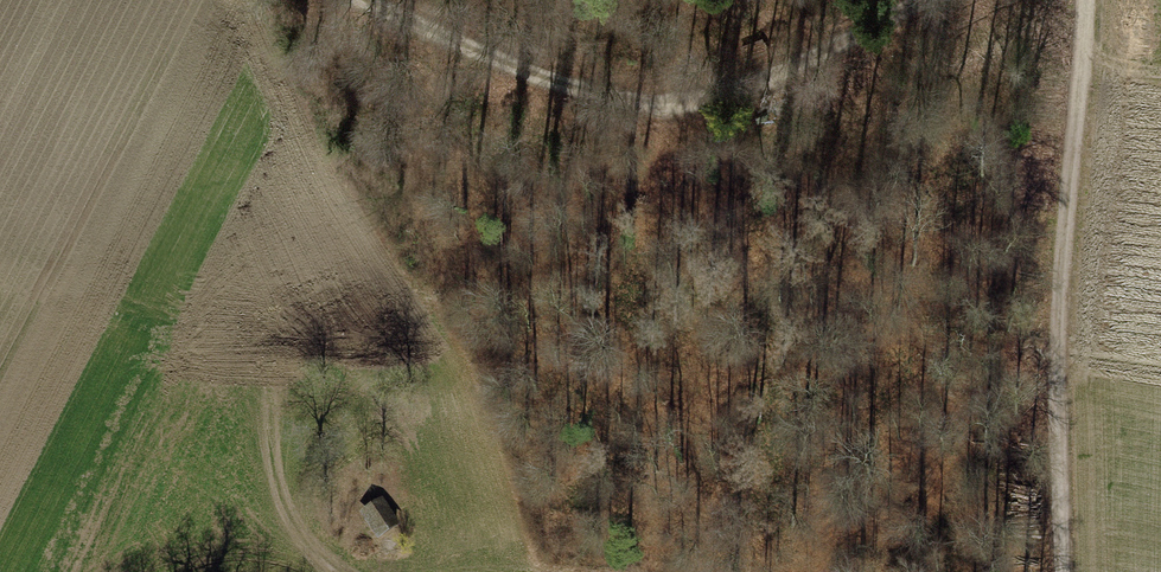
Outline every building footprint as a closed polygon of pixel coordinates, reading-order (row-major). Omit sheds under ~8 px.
[(400,526),(382,498),(358,513),(376,541),(400,526)]
